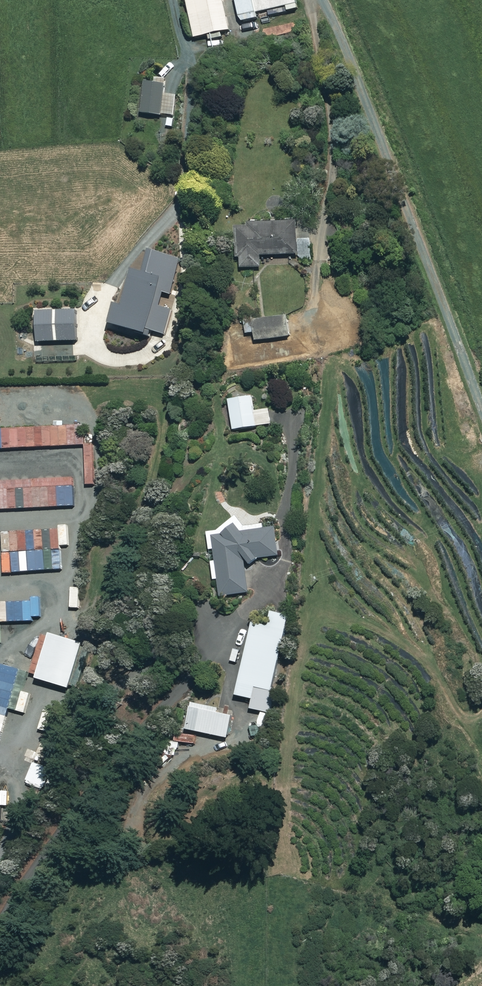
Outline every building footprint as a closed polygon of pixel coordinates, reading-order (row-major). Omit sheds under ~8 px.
[(194,38),(208,35),(209,40),(222,38),(221,32),(229,30),(222,0),(185,0),(194,38)] [(269,17),(288,13),(286,5),(296,3),(295,0),(235,0),(240,21),(257,18),(256,12),(267,10),(269,17)] [(296,33),(295,24),(257,32),(259,41),(296,33)] [(165,78),(155,77),(155,83),(143,82),(140,113),(174,116),(176,95),(164,94),(165,78)] [(298,253),(297,222),(238,223),(239,267),(260,267),(259,255),(298,253)] [(310,240),(300,241),(301,257),(310,256),(310,240)] [(76,340),(75,309),(35,310),(36,341),(76,340)] [(290,317),(244,320),(244,332),(253,332),(254,339),(291,336),(290,317)] [(253,411),(251,395),(228,398),(233,430),(270,424),(268,408),(253,411)] [(239,531),(235,522),(223,533),(211,535),(219,595),(247,592),(243,559),(250,566),(259,557),(277,555),(274,527),(239,531)] [(288,615),(271,611),(267,626),(251,622),(235,695),(262,701),(265,690),(271,691),(288,615)] [(90,645),(48,632),(35,678),(77,690),(90,645)] [(217,708),(190,702),(184,728),(227,739),(233,716),(216,712),(217,708)] [(195,735),(181,733),(180,742),(194,744),(195,735)] [(172,758),(163,748),(151,758),(160,769),(172,758)]
